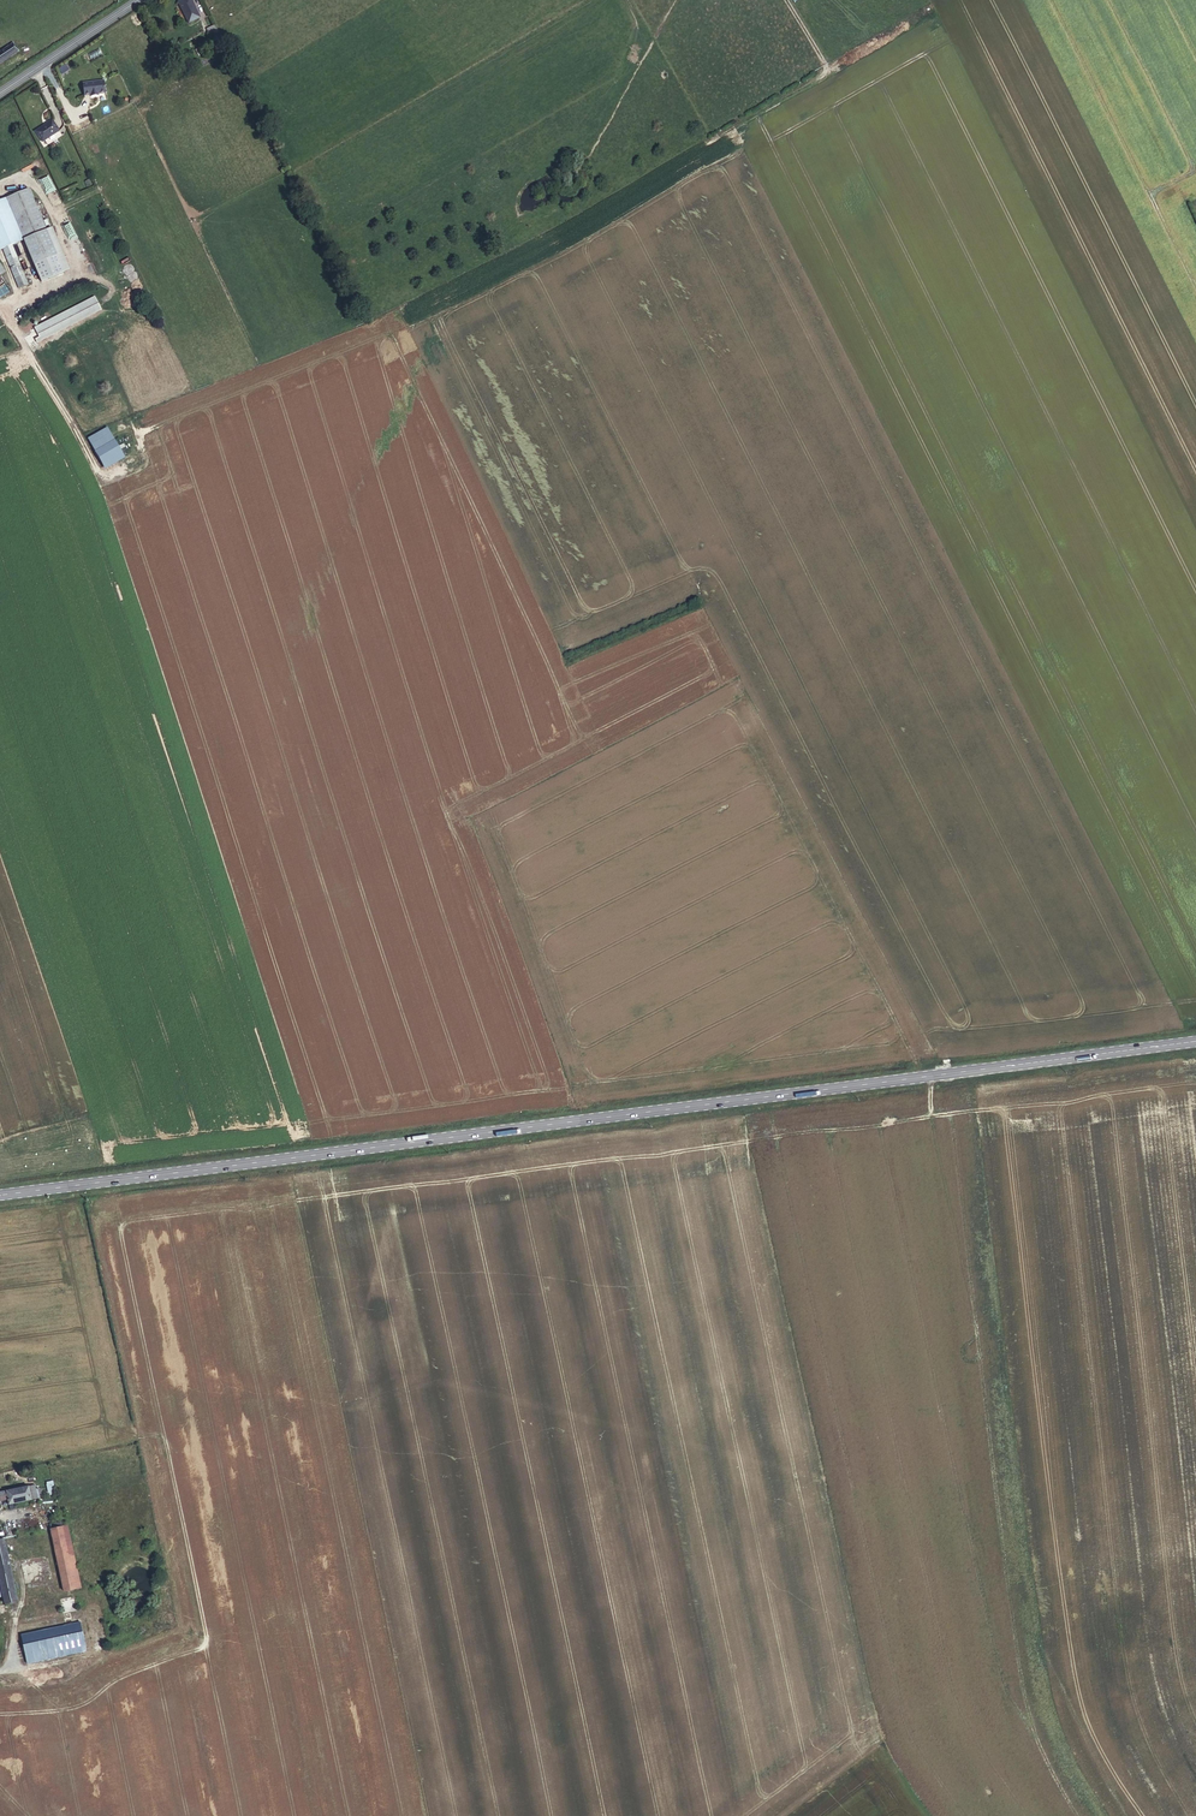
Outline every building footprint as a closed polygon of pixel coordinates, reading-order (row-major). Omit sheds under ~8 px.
[(189,0),(175,0),(184,18),(195,12),(189,0)] [(202,24),(205,30),(212,26),(209,20),(202,24)] [(12,37),(0,45),(0,56),(18,44),(12,37)] [(83,81),(85,93),(90,93),(91,94),(98,93),(98,92),(105,90),(104,78),(83,81)] [(36,130),(43,140),(59,129),(52,118),(36,130)] [(29,187),(6,197),(22,239),(32,264),(56,255),(29,187)] [(6,197),(0,199),(0,248),(22,239),(6,197)] [(3,249),(18,289),(28,285),(13,245),(3,249)] [(36,339),(37,342),(102,311),(95,297),(33,326),(39,338),(36,339)] [(121,454),(114,442),(95,452),(102,464),(121,454)] [(0,1494),(0,1514),(4,1513),(3,1504),(16,1501),(17,1506),(41,1501),(38,1486),(8,1492),(0,1494)] [(84,1588),(71,1531),(69,1521),(70,1519),(58,1522),(66,1554),(74,1590),(84,1588)] [(8,1543),(5,1526),(0,1527),(0,1530),(3,1544),(8,1543)] [(91,1587),(78,1529),(71,1531),(84,1588),(91,1587)] [(7,1563),(19,1560),(14,1541),(8,1543),(3,1544),(7,1563)] [(7,1563),(16,1603),(28,1600),(19,1560),(7,1563)] [(30,1620),(79,1609),(88,1607),(85,1593),(27,1605),(30,1620)] [(30,1620),(33,1634),(82,1624),(79,1609),(30,1620)] [(39,1663),(98,1650),(92,1622),(82,1624),(33,1634),(39,1663)]
